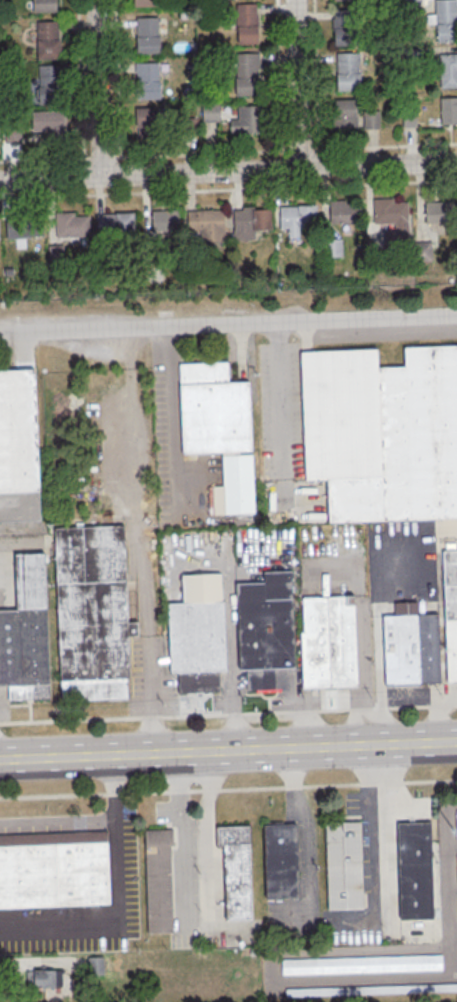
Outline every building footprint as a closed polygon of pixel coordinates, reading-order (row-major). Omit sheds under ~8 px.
[(33,12),(33,0),(55,0),(55,11),(33,12)] [(456,0),(456,20),(456,41),(436,42),(434,0),(456,0)] [(235,3),(257,3),(258,42),(236,43),(235,3)] [(331,10),(352,9),(354,45),(332,46),(331,10)] [(136,17),(158,16),(159,54),(137,54),(136,17)] [(37,22),(59,21),(60,58),(39,59),(37,22)] [(337,52),(359,51),(360,91),(338,91),(337,52)] [(438,88),(456,88),(456,73),(456,53),(436,53),(438,88)] [(232,55),(254,54),(256,94),(234,94),(232,55)] [(136,62),(158,61),(159,98),(138,99),(136,62)] [(39,65),(60,65),(61,102),(40,103),(39,65)] [(437,98),(456,97),(456,124),(438,124),(437,98)] [(356,99),(334,99),(334,129),(356,129),(356,99)] [(220,121),(220,103),(206,103),(206,121),(220,121)] [(230,132),(261,132),(261,105),(239,105),(239,115),(230,115),(230,132)] [(156,107),(136,107),(137,137),(157,136),(156,107)] [(29,112),(62,110),(63,140),(40,141),(40,130),(30,130),(29,112)] [(379,128),(379,111),(363,111),(363,128),(379,128)] [(2,126),(18,126),(18,142),(3,143),(2,126)] [(371,199),(390,198),(390,202),(405,201),(407,247),(381,248),(381,229),(392,229),(392,222),(372,223),(371,199)] [(327,200),(343,200),(343,203),(357,202),(358,223),(328,224),(327,200)] [(423,202),(449,201),(450,222),(424,223),(423,202)] [(277,206),(313,204),(314,227),(278,228),(277,206)] [(230,210),(267,208),(268,229),(251,230),(252,239),(231,240),(230,210)] [(185,210),(221,209),(223,243),(195,244),(195,232),(186,233),(185,210)] [(149,211),(175,210),(176,230),(150,231),(149,211)] [(52,212),(71,212),(71,216),(86,216),(86,236),(53,237),(52,212)] [(94,214),(131,213),(131,235),(95,236),(94,214)] [(3,216),(39,215),(40,237),(4,238),(3,216)] [(321,239),(339,238),(340,257),(321,257),(321,239)] [(46,245),(61,244),(61,263),(46,264),(46,245)] [(456,517),(456,345),(405,347),(405,366),(377,367),(376,348),(301,351),(306,479),(327,478),(329,522),(456,517)] [(182,453),(222,452),(223,485),(208,486),(209,514),(253,512),(248,382),(228,382),(227,361),(179,363),(182,453)] [(40,520),(34,368),(0,370),(0,522),(40,520)] [(126,697),(125,678),(129,678),(123,525),(55,528),(61,700),(126,697)] [(456,681),(456,549),(442,550),(447,681),(456,681)] [(50,698),(45,553),(14,554),(16,609),(0,610),(0,685),(7,685),(8,699),(50,698)] [(247,689),(288,688),(288,667),(294,667),(291,570),(263,571),(264,582),(236,583),(240,669),(247,669),(247,689)] [(178,692),(219,690),(218,670),(226,670),(221,572),(182,574),(183,602),(167,603),(170,672),(177,671),(178,692)] [(303,687),(357,685),(354,595),(303,597),(304,632),(301,632),(303,687)] [(386,685),(420,683),(417,613),(417,601),(394,602),(394,615),(383,615),(386,685)] [(420,683),(440,683),(438,613),(417,613),(420,683)] [(328,910),(363,909),(360,821),(325,822),(328,910)] [(400,919),(433,918),(431,821),(398,822),(400,919)] [(266,898),(299,897),(297,823),(264,824),(266,898)] [(225,920),(252,919),(249,825),(216,826),(217,843),(223,843),(225,920)] [(147,934),(174,933),(172,829),(146,829),(147,934)] [(109,904),(106,831),(0,835),(0,908),(109,904)] [(282,959),(282,974),(442,969),(441,954),(282,959)] [(88,957),(88,974),(103,974),(103,957),(88,957)] [(63,969),(27,969),(27,988),(63,988),(63,969)] [(285,996),(456,991),(456,983),(285,988),(285,996)]
